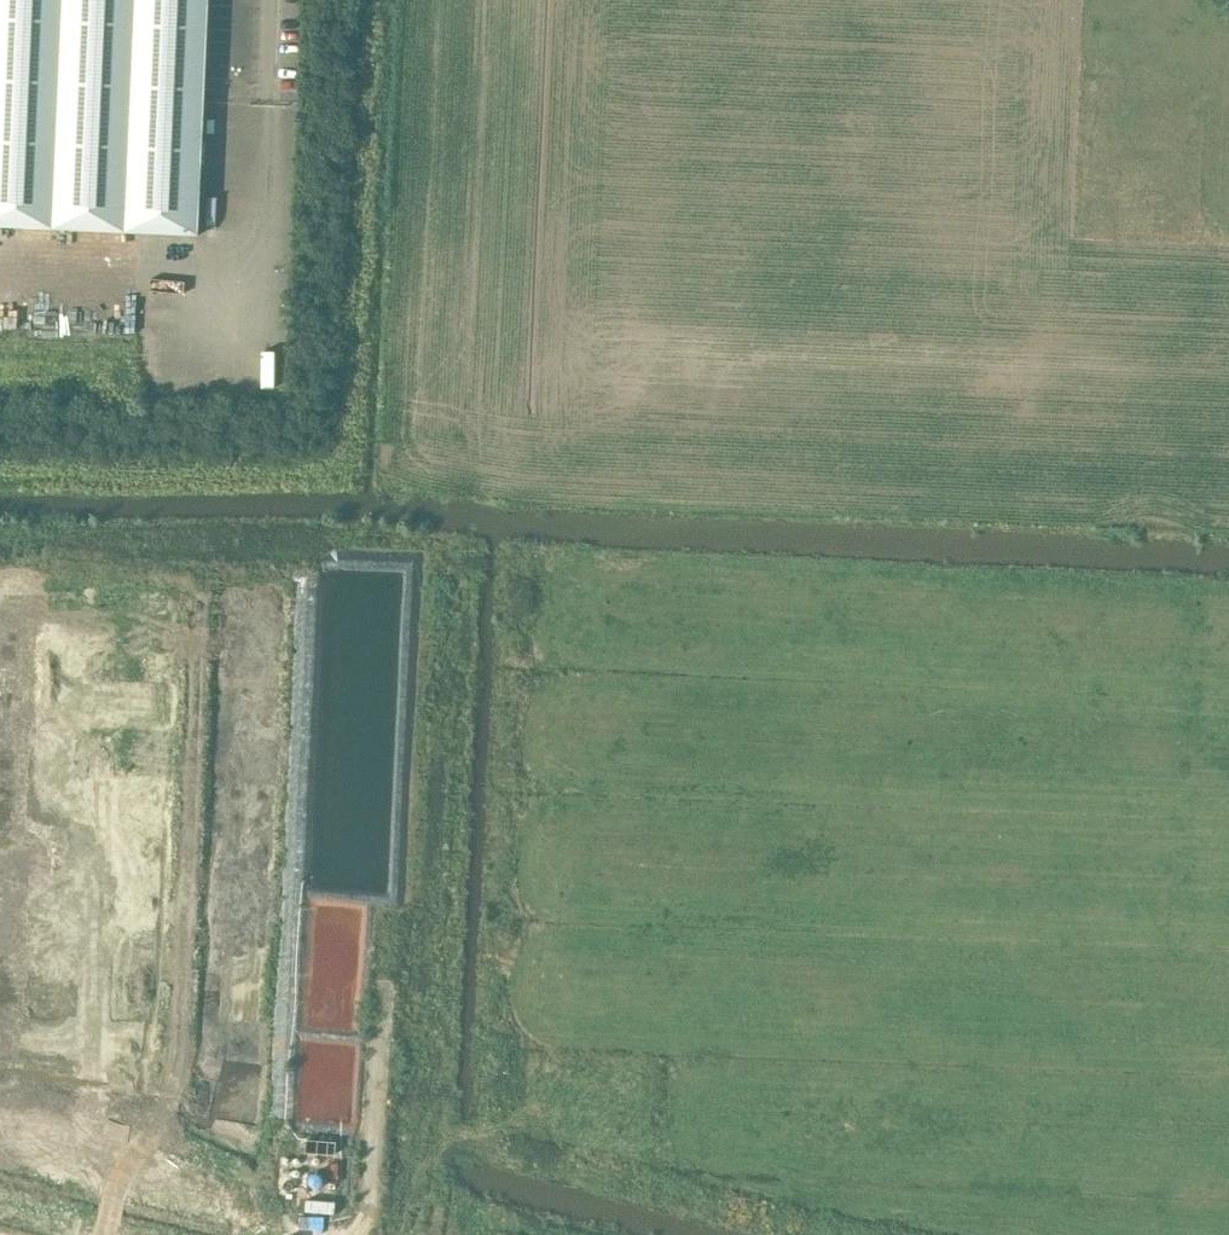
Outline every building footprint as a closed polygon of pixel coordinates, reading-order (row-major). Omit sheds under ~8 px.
[(198,235),(204,106),(209,0),(0,0),(0,227),(198,235)]
